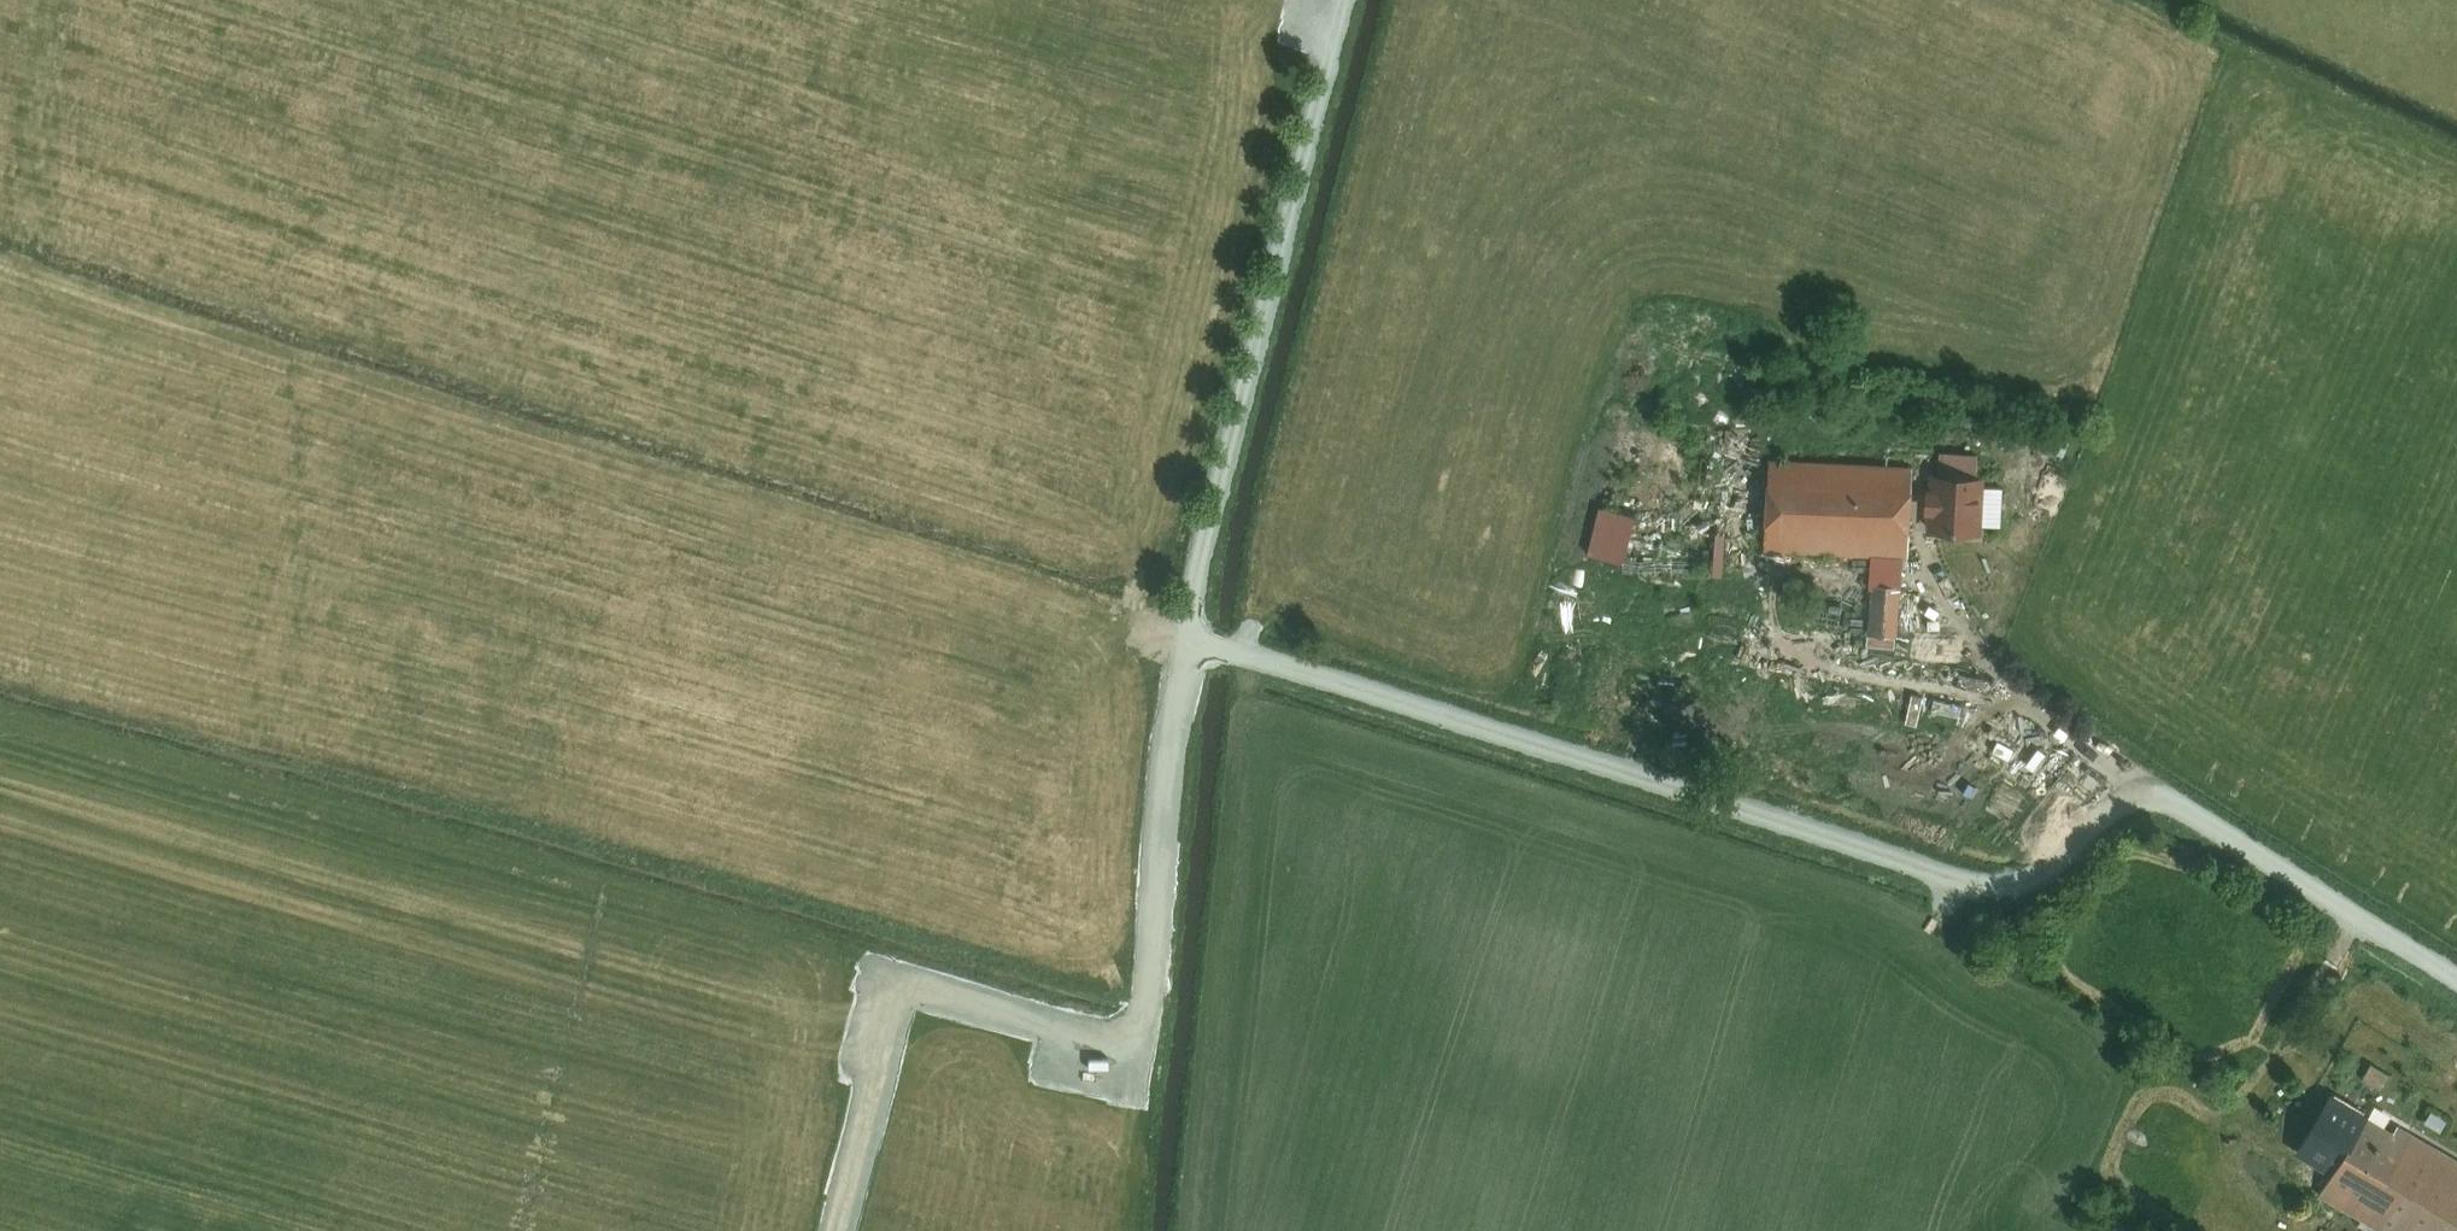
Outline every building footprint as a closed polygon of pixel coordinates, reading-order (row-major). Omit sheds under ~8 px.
[(1745,457),(1740,550),(1895,557),(1900,464),(1745,457)] [(1998,480),(1935,479),(1934,535),(1966,535),(1967,508),(1997,509),(1998,480)] [(1631,562),(1643,512),(1607,504),(1596,554),(1631,562)] [(1727,571),(1732,539),(1723,538),(1718,570),(1727,571)] [(1905,587),(1870,585),(1867,638),(1902,640),(1905,587)] [(2372,1230),(2456,1230),(2456,1171),(2384,1130),(2377,1142),(2311,1104),(2281,1155),(2319,1177),(2309,1195),(2372,1230)]
